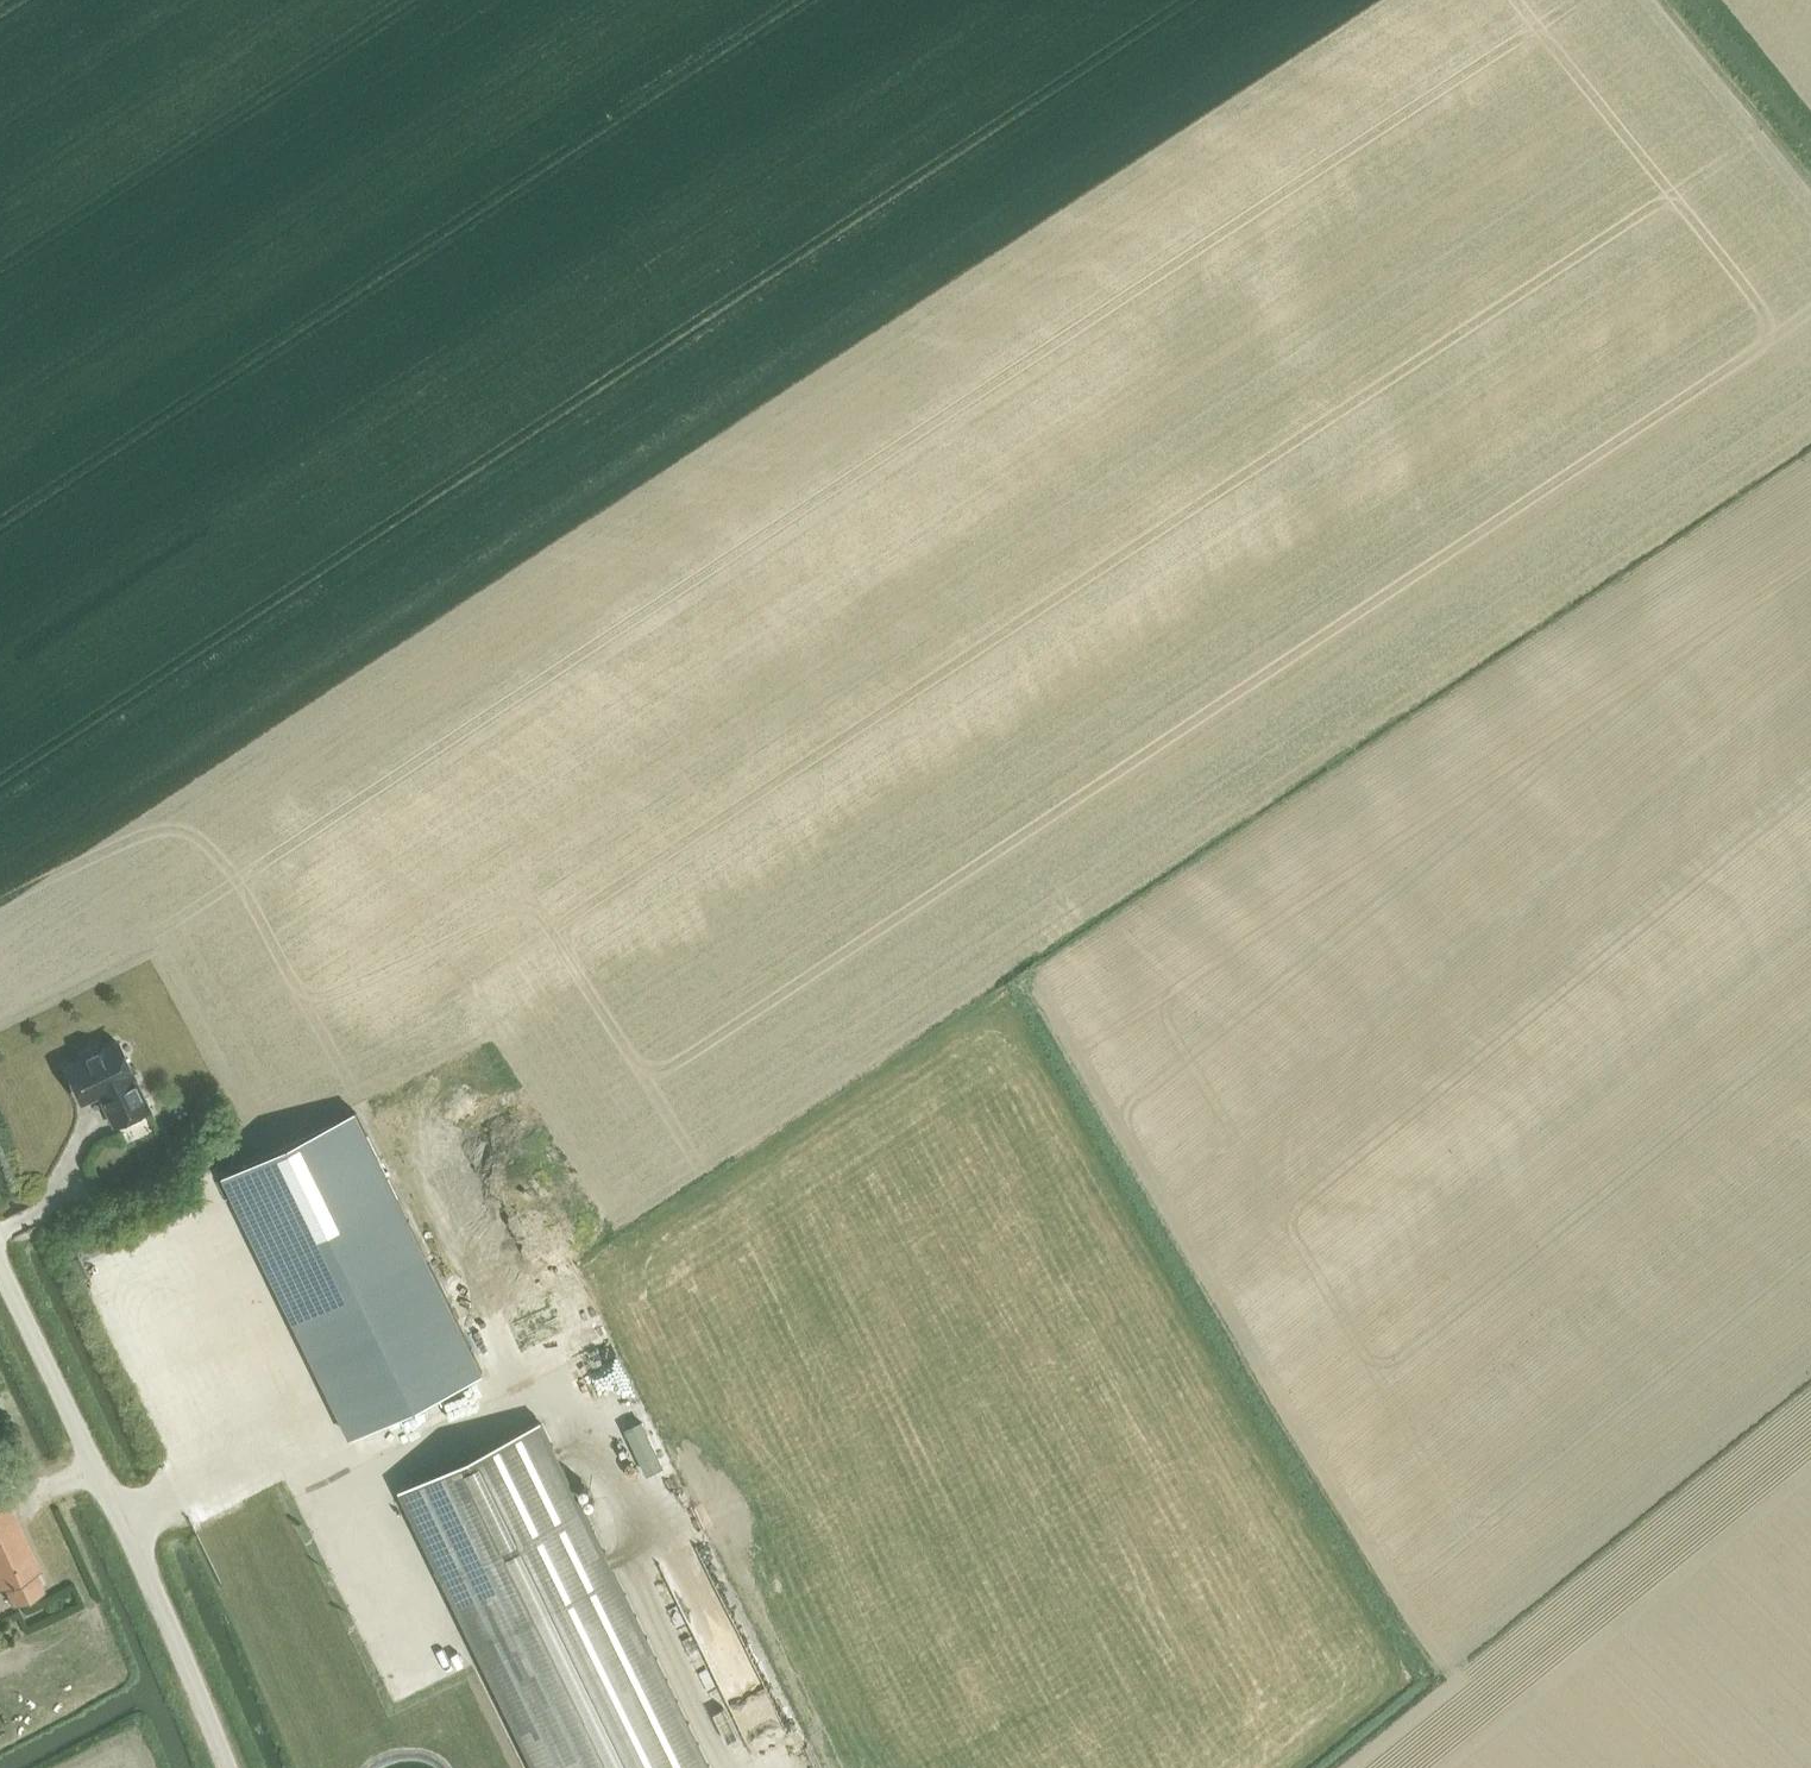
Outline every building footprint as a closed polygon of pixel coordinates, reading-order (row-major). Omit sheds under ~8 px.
[(101,1089),(105,1098),(103,1099),(114,1123),(147,1107),(136,1083),(137,1082),(116,1040),(65,1064),(81,1099),(101,1089)] [(223,1174),(351,1436),(484,1371),(356,1109),(223,1174)] [(601,1395),(632,1456),(657,1444),(626,1382),(601,1395)] [(384,1511),(511,1767),(687,1767),(527,1445),(384,1511)] [(13,1603),(44,1588),(35,1569),(39,1567),(8,1500),(0,1504),(0,1585),(4,1583),(13,1603)]
